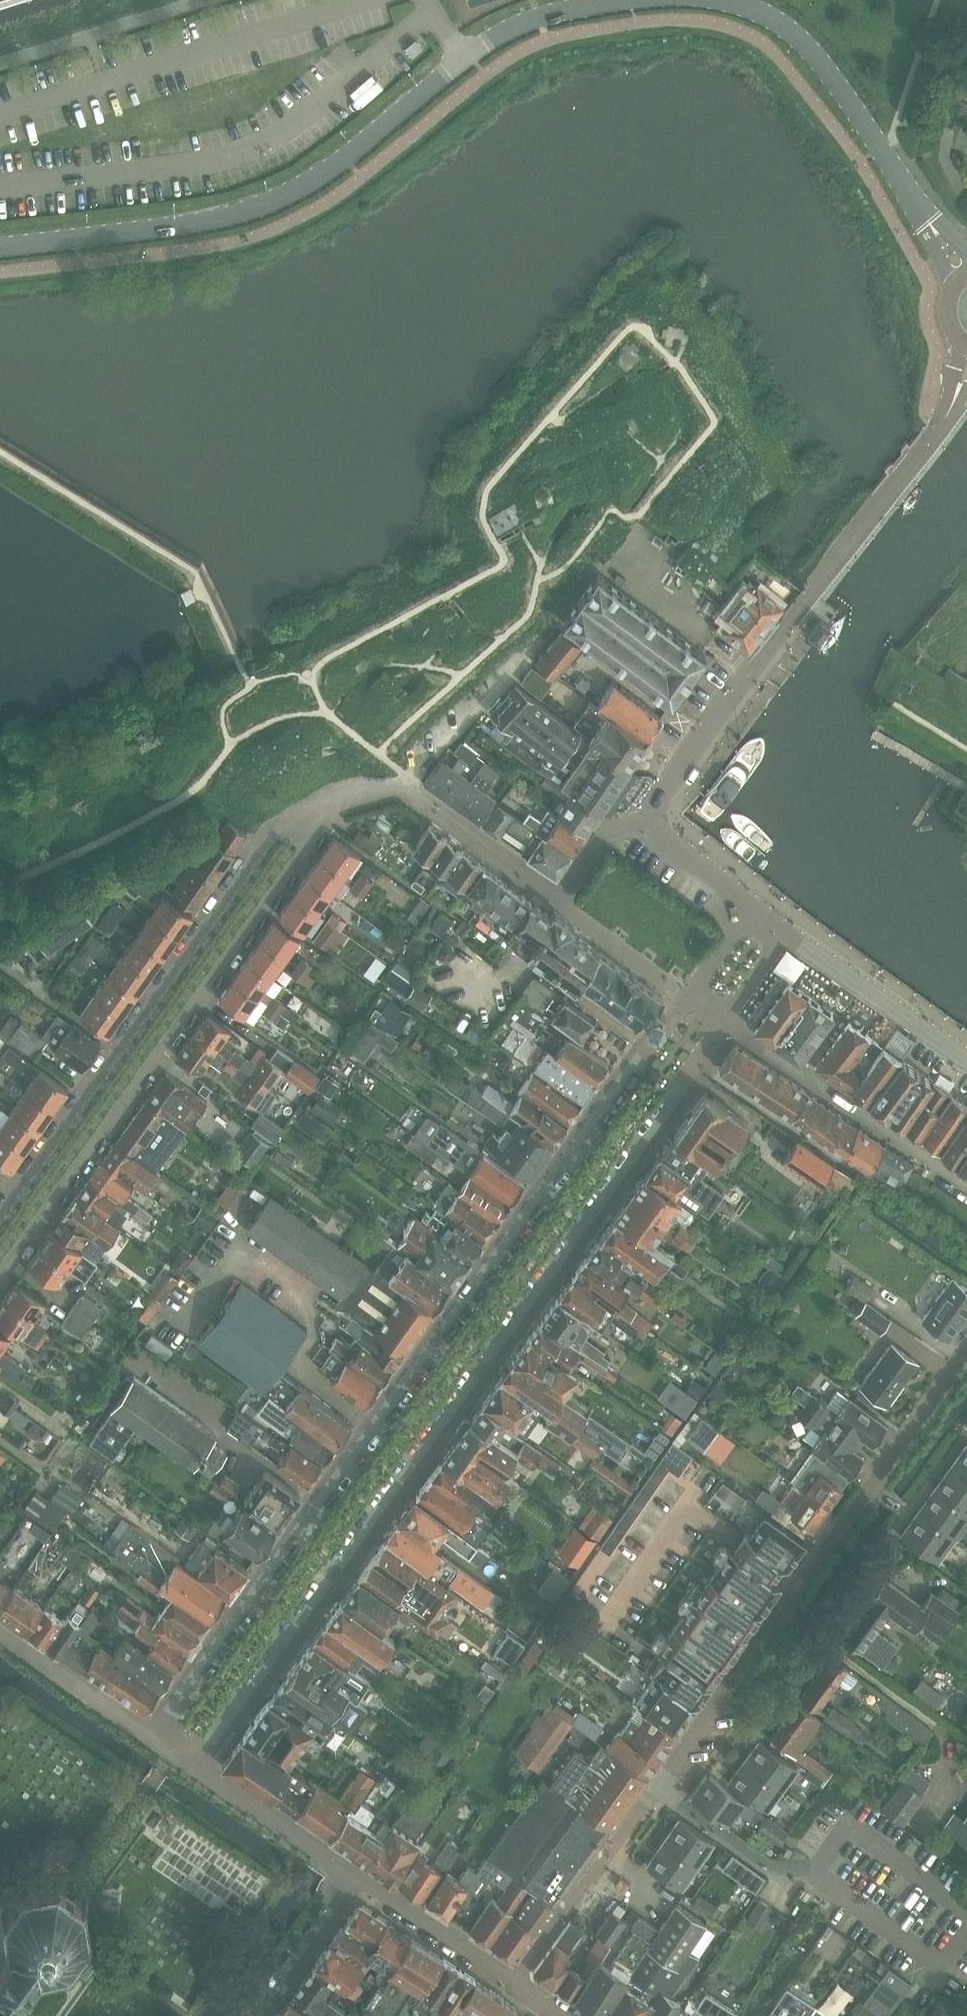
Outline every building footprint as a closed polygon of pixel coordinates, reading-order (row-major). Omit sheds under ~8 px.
[(416,39),(406,48),(413,56),(423,48),(419,44),(416,39)] [(641,349),(634,342),(630,346),(627,343),(613,360),(623,369),(625,372),(625,376),(626,377),(628,379),(638,375),(637,373),(636,365),(643,357),(638,352),(641,349)] [(628,420),(628,422),(632,433),(640,431),(636,420),(634,418),(632,418),(631,418),(630,418),(629,419),(628,420)] [(549,509),(550,503),(554,502),(549,488),(544,486),(536,489),(534,495),(538,507),(544,506),(544,508),(543,509),(542,512),(539,515),(526,523),(516,504),(489,519),(502,543),(519,533),(543,520),(546,517),(548,513),(549,509)] [(694,540),(674,568),(702,585),(721,560),(694,540)] [(753,556),(747,564),(750,567),(749,569),(765,581),(771,572),(773,570),(753,556)] [(671,702),(706,655),(598,576),(564,623),(671,702)] [(754,590),(746,583),(723,614),(731,620),(723,630),(743,646),(749,650),(755,643),(776,616),(778,613),(783,606),(776,600),(757,586),(754,590)] [(710,613),(716,605),(708,599),(702,608),(710,613)] [(818,642),(831,627),(820,618),(808,634),(818,642)] [(554,679),(582,646),(563,630),(536,664),(554,679)] [(365,660),(364,660),(355,667),(359,672),(368,665),(368,664),(368,663),(368,662),(367,661),(366,660),(365,660)] [(541,697),(552,682),(532,666),(521,682),(541,697)] [(645,742),(662,717),(614,679),(598,705),(645,742)] [(534,766),(535,766),(555,734),(564,722),(516,684),(498,704),(491,712),(506,725),(511,730),(502,742),(534,766)] [(626,771),(645,742),(598,705),(583,726),(593,734),(589,740),(588,741),(626,771)] [(600,810),(626,771),(588,741),(589,740),(564,722),(555,734),(535,766),(547,774),(546,774),(561,784),(600,810)] [(441,759),(424,783),(442,797),(460,773),(468,763),(470,764),(478,753),(475,751),(462,742),(454,752),(459,756),(451,767),(441,759)] [(460,773),(442,797),(460,810),(492,766),(485,761),(470,781),(460,773)] [(492,766),(460,810),(479,823),(491,807),(496,800),(486,792),(493,782),(492,781),(499,771),(492,766)] [(546,774),(541,782),(556,793),(561,784),(546,774)] [(566,799),(557,813),(589,829),(600,810),(572,791),(566,799)] [(570,854),(523,823),(523,822),(496,805),(482,826),(499,837),(505,827),(528,842),(521,852),(556,875),(570,854)] [(589,829),(557,813),(546,806),(545,806),(549,809),(541,821),(529,813),(523,822),(523,823),(570,854),(589,829)] [(239,844),(246,834),(228,822),(221,831),(239,844)] [(359,824),(348,840),(377,861),(389,845),(359,824)] [(447,838),(429,825),(423,833),(416,829),(408,839),(415,844),(412,847),(430,860),(447,838)] [(233,853),(239,844),(221,831),(215,840),(233,853)] [(215,840),(210,837),(191,864),(216,882),(235,854),(233,853),(215,840)] [(346,874),(360,854),(335,837),(321,856),(346,874)] [(446,872),(462,850),(447,838),(430,860),(446,872)] [(462,893),(483,865),(462,850),(446,872),(447,873),(443,879),(462,893)] [(331,894),(346,874),(321,856),(307,876),(331,894)] [(196,909),(216,882),(191,864),(172,892),(196,909)] [(478,907),(500,878),(483,865),(462,893),(461,894),(472,902),(478,907)] [(139,892),(146,882),(134,873),(126,884),(139,892)] [(368,890),(373,883),(361,874),(356,882),(368,890)] [(317,913),(331,894),(307,876),(293,896),(317,913)] [(564,964),(567,960),(591,930),(500,878),(478,907),(482,910),(479,914),(564,964)] [(415,880),(412,885),(421,892),(425,887),(415,880)] [(356,882),(350,890),(363,898),(367,892),(368,890),(356,882)] [(13,889),(1,894),(7,907),(15,903),(19,901),(13,889)] [(178,934),(192,915),(165,895),(151,915),(178,934)] [(303,933),(317,913),(293,896),(279,915),(303,933)] [(416,925),(431,906),(422,900),(408,919),(416,925)] [(117,922),(124,912),(112,904),(106,913),(117,922)] [(47,955),(93,924),(81,906),(35,937),(47,955)] [(111,932),(117,922),(106,913),(98,923),(111,932)] [(342,931),(347,923),(333,913),(323,926),(336,935),(340,929),(342,931)] [(164,954),(178,934),(151,915),(137,935),(164,954)] [(286,958),(300,938),(275,920),(261,940),(286,958)] [(326,949),(336,935),(323,926),(314,940),(326,949)] [(567,960),(564,964),(586,976),(588,977),(588,981),(598,988),(602,988),(605,990),(612,995),(635,1012),(638,1007),(659,978),(637,961),(630,956),(630,955),(624,950),(616,944),(614,942),(612,941),(611,945),(591,930),(567,960)] [(150,974),(164,954),(137,935),(123,955),(150,974)] [(272,977),(286,958),(261,940),(247,960),(272,977)] [(90,961),(97,951),(85,943),(78,953),(90,961)] [(83,971),(90,961),(78,953),(71,963),(83,971)] [(136,994),(150,974),(123,955),(109,975),(136,994)] [(307,975),(313,966),(301,958),(295,967),(307,975)] [(247,960),(233,979),(281,1013),(286,1005),(263,989),(272,977),(247,960)] [(310,987),(315,980),(307,975),(295,967),(290,974),(310,987)] [(122,1014),(136,994),(109,975),(95,995),(122,1014)] [(528,986),(547,1000),(554,990),(536,976),(528,986)] [(799,1058),(832,1012),(782,976),(778,977),(748,1020),(749,1023),(755,1027),(754,1028),(799,1058)] [(651,1029),(665,1009),(659,1005),(664,999),(659,978),(638,1007),(636,1023),(638,1020),(651,1029)] [(233,979),(219,999),(235,1010),(244,1016),(252,1004),(276,1021),(281,1013),(233,979)] [(61,1001),(68,990),(56,982),(49,992),(61,1001)] [(415,984),(406,997),(419,1006),(428,993),(415,984)] [(547,1000),(528,986),(521,996),(524,998),(540,1010),(547,1000)] [(581,1038),(594,1020),(564,998),(554,990),(547,1000),(540,1010),(550,1017),(548,1020),(550,1021),(553,1017),(581,1038)] [(108,1034),(122,1014),(95,995),(80,1015),(108,1034)] [(535,1038),(595,1080),(608,1063),(559,1027),(554,1034),(546,1027),(550,1021),(548,1020),(550,1017),(540,1010),(524,998),(521,996),(520,995),(508,1012),(529,1027),(524,1034),(533,1040),(535,1038)] [(375,1006),(369,1016),(376,1021),(397,1034),(412,1012),(392,998),(383,1011),(375,1006)] [(533,1040),(524,1034),(529,1027),(508,1012),(503,1019),(490,1037),(499,1043),(530,1065),(582,1100),(595,1080),(535,1038),(533,1040)] [(258,1066),(265,1057),(267,1053),(258,1047),(249,1060),(234,1049),(233,1051),(222,1043),(230,1032),(207,1015),(201,1025),(200,1024),(194,1031),(195,1032),(193,1035),(251,1076),(258,1066)] [(0,1032),(8,1038),(8,1037),(36,1057),(46,1043),(47,1042),(44,1040),(40,1037),(19,1022),(12,1016),(0,1032)] [(61,1016),(44,1040),(47,1042),(46,1043),(55,1049),(67,1057),(83,1069),(101,1044),(73,1024),(61,1016)] [(371,1021),(350,1050),(364,1060),(378,1041),(385,1031),(371,1021)] [(852,1093),(883,1046),(849,1022),(815,1069),(851,1092),(852,1093)] [(903,1060),(916,1041),(897,1027),(883,1046),(852,1093),(870,1105),(903,1060)] [(251,1076),(193,1035),(177,1057),(200,1074),(209,1062),(221,1071),(224,1068),(231,1073),(230,1075),(244,1086),(251,1076)] [(746,1086),(762,1062),(736,1045),(719,1069),(746,1086)] [(15,1066),(22,1056),(10,1048),(3,1058),(15,1066)] [(281,1068),(286,1072),(284,1074),(309,1092),(318,1079),(277,1049),(276,1050),(277,1051),(270,1060),(281,1068)] [(582,1100),(530,1065),(514,1054),(504,1067),(513,1074),(509,1079),(524,1090),(567,1120),(582,1100)] [(340,1056),(334,1065),(357,1081),(363,1072),(340,1056)] [(265,1057),(258,1066),(251,1076),(244,1086),(237,1096),(261,1113),(275,1094),(267,1088),(281,1068),(270,1060),(265,1057)] [(935,1083),(903,1060),(870,1105),(905,1128),(935,1083)] [(768,1100),(784,1076),(762,1062),(746,1086),(768,1100)] [(55,1110),(69,1090),(42,1070),(27,1090),(55,1110)] [(185,1134),(188,1131),(187,1130),(198,1115),(197,1115),(207,1101),(183,1084),(166,1073),(143,1105),(162,1118),(185,1134)] [(493,1134),(486,1144),(529,1175),(543,1156),(545,1155),(549,1150),(549,1147),(553,1140),(488,1093),(486,1096),(481,1092),(469,1084),(454,1074),(446,1086),(479,1108),(478,1109),(507,1126),(498,1138),(493,1134)] [(791,1115),(806,1091),(784,1076),(768,1100),(791,1115)] [(488,1081),(481,1092),(486,1096),(488,1093),(553,1140),(567,1120),(524,1090),(517,1101),(488,1081)] [(922,1139),(952,1094),(935,1083),(905,1128),(922,1139)] [(40,1130),(55,1110),(27,1090),(13,1110),(40,1130)] [(803,1123),(818,1099),(806,1091),(791,1115),(803,1123)] [(731,1144),(735,1138),(747,1122),(705,1092),(690,1114),(731,1144)] [(317,1100),(311,1108),(333,1123),(338,1115),(343,1108),(321,1093),(317,1100)] [(966,1111),(966,1105),(952,1094),(922,1139),(940,1151),(966,1111)] [(816,1132),(831,1108),(818,1099),(803,1123),(816,1132)] [(158,1175),(159,1173),(157,1172),(185,1134),(162,1118),(143,1105),(117,1142),(135,1154),(134,1157),(133,1157),(148,1168),(158,1175)] [(827,1140),(844,1117),(831,1108),(816,1132),(827,1140)] [(40,1130),(13,1110),(0,1127),(0,1130),(26,1149),(40,1130)] [(940,1151),(966,1169),(966,1111),(940,1151)] [(716,1165),(731,1144),(690,1114),(674,1135),(704,1157),(716,1165)] [(261,1134),(270,1121),(262,1116),(253,1128),(261,1134)] [(842,1150),(857,1125),(844,1117),(827,1140),(842,1150)] [(510,1202),(524,1183),(498,1165),(476,1150),(450,1131),(443,1125),(444,1125),(440,1123),(427,1141),(442,1153),(510,1202)] [(867,1166),(884,1144),(857,1125),(842,1150),(867,1166)] [(26,1149),(0,1130),(0,1161),(11,1169),(26,1149)] [(254,1167),(269,1146),(250,1132),(235,1154),(254,1167)] [(426,1142),(413,1134),(406,1145),(433,1163),(432,1164),(457,1181),(459,1178),(464,1181),(458,1190),(472,1200),(470,1204),(496,1222),(510,1202),(442,1153),(427,1141),(426,1142)] [(660,1154),(690,1175),(704,1157),(674,1135),(660,1154)] [(820,1184),(823,1180),(834,1164),(797,1138),(782,1158),(820,1184)] [(146,1192),(158,1175),(148,1168),(133,1157),(134,1157),(116,1143),(102,1162),(128,1181),(129,1180),(146,1192)] [(904,1176),(907,1172),(913,1163),(884,1144),(867,1166),(897,1186),(904,1175),(904,1176)] [(660,1154),(645,1176),(694,1212),(698,1214),(707,1201),(713,1192),(690,1175),(660,1154)] [(102,1162),(88,1181),(126,1210),(128,1207),(135,1212),(148,1221),(153,1215),(139,1206),(125,1196),(127,1193),(132,1187),(133,1185),(128,1181),(102,1162)] [(687,1238),(693,1231),(683,1224),(690,1223),(694,1218),(694,1212),(645,1176),(629,1197),(666,1224),(687,1238)] [(88,1181),(77,1197),(106,1218),(114,1205),(118,1208),(124,1213),(126,1210),(88,1181)] [(482,1241),(496,1222),(470,1204),(472,1200),(458,1190),(448,1183),(433,1205),(435,1207),(482,1241)] [(356,1310),(377,1325),(374,1330),(404,1351),(434,1309),(404,1288),(402,1290),(274,1196),(250,1230),(341,1295),(335,1304),(340,1307),(355,1309),(356,1310)] [(77,1197),(54,1228),(97,1258),(105,1247),(106,1248),(120,1229),(106,1218),(77,1197)] [(687,1238),(666,1224),(629,1197),(615,1218),(651,1244),(660,1232),(671,1239),(682,1246),(687,1238)] [(209,1231),(218,1218),(201,1207),(192,1220),(209,1231)] [(470,1259),(482,1241),(435,1207),(423,1222),(434,1230),(433,1232),(470,1259)] [(452,1283),(470,1259),(433,1232),(434,1230),(423,1222),(416,1217),(414,1216),(404,1230),(408,1233),(399,1244),(452,1283)] [(615,1218),(601,1238),(621,1252),(650,1273),(654,1276),(665,1261),(670,1264),(668,1267),(682,1277),(687,1270),(664,1254),(651,1244),(615,1218)] [(52,1231),(40,1248),(70,1270),(83,1279),(96,1262),(82,1253),(52,1231)] [(397,1246),(382,1236),(377,1243),(395,1256),(397,1253),(403,1257),(389,1277),(404,1288),(434,1309),(452,1283),(399,1244),(397,1246)] [(601,1238),(586,1258),(625,1285),(633,1273),(615,1260),(621,1252),(601,1238)] [(58,1286),(70,1270),(40,1248),(28,1265),(58,1286)] [(877,1279),(833,1249),(818,1271),(863,1300),(877,1279)] [(184,1270),(192,1259),(184,1254),(176,1264),(184,1270)] [(586,1258),(571,1279),(613,1308),(626,1317),(632,1309),(620,1301),(621,1299),(629,1288),(625,1285),(586,1258)] [(117,1267),(114,1270),(124,1277),(127,1274),(117,1267)] [(778,1270),(764,1289),(774,1296),(787,1277),(778,1270)] [(966,1314),(966,1288),(952,1278),(922,1321),(949,1340),(966,1314)] [(645,1329),(637,1324),(634,1322),(613,1308),(571,1279),(556,1300),(594,1326),(600,1330),(609,1317),(631,1332),(636,1336),(638,1332),(642,1335),(645,1329)] [(307,1331),(241,1281),(198,1342),(265,1390),(278,1370),(307,1331)] [(649,1281),(638,1295),(659,1310),(669,1296),(649,1281)] [(16,1282),(4,1299),(34,1320),(49,1330),(57,1320),(48,1313),(46,1303),(17,1282),(16,1282)] [(95,1318),(102,1308),(82,1294),(75,1304),(95,1318)] [(4,1299),(0,1305),(0,1321),(34,1345),(37,1341),(40,1343),(49,1330),(34,1320),(4,1299)] [(594,1326),(556,1300),(542,1321),(541,1321),(540,1322),(605,1368),(609,1362),(601,1356),(604,1352),(588,1341),(585,1345),(582,1342),(594,1326)] [(880,1335),(891,1320),(866,1301),(855,1316),(880,1335)] [(88,1328),(95,1318),(75,1304),(68,1313),(88,1328)] [(82,1337),(88,1328),(68,1313),(62,1323),(82,1337)] [(641,1317),(636,1323),(637,1324),(645,1329),(647,1331),(652,1324),(641,1317)] [(404,1351),(374,1330),(364,1322),(355,1335),(394,1365),(404,1351)] [(605,1368),(540,1322),(529,1338),(571,1368),(579,1356),(614,1380),(617,1376),(605,1368)] [(36,1379),(26,1372),(28,1369),(2,1351),(11,1339),(0,1331),(0,1366),(30,1386),(36,1379)] [(171,1348),(152,1334),(146,1342),(165,1356),(171,1348)] [(394,1365),(355,1335),(347,1346),(336,1338),(329,1349),(333,1352),(380,1385),(394,1365)] [(571,1386),(579,1374),(571,1368),(529,1338),(512,1362),(564,1397),(571,1386)] [(886,1405),(917,1363),(891,1344),(860,1386),(886,1405)] [(365,1406),(380,1385),(333,1352),(321,1367),(334,1376),(330,1381),(365,1406)] [(60,1368),(65,1361),(54,1354),(49,1361),(60,1368)] [(500,1379),(545,1409),(551,1413),(544,1424),(594,1459),(603,1447),(620,1460),(632,1443),(589,1413),(594,1407),(591,1405),(586,1413),(564,1397),(512,1362),(500,1379)] [(352,1423),(278,1370),(265,1390),(262,1394),(263,1395),(265,1392),(269,1395),(337,1444),(352,1423)] [(127,1375),(89,1427),(95,1432),(90,1439),(113,1456),(137,1423),(204,1472),(210,1476),(226,1454),(209,1441),(215,1434),(134,1376),(132,1379),(127,1375)] [(490,1392),(481,1405),(519,1432),(526,1436),(538,1420),(545,1409),(500,1379),(490,1392)] [(694,1379),(687,1389),(697,1396),(704,1386),(694,1379)] [(718,1382),(709,1394),(719,1401),(728,1389),(718,1382)] [(828,1405),(813,1394),(802,1386),(793,1398),(804,1406),(858,1445),(863,1439),(873,1446),(887,1426),(871,1415),(838,1391),(828,1405)] [(680,1387),(668,1403),(686,1416),(698,1400),(680,1387)] [(10,1394),(5,1401),(15,1408),(20,1401),(10,1394)] [(269,1395),(256,1412),(290,1436),(308,1450),(324,1461),(331,1453),(337,1444),(269,1395)] [(5,1401),(0,1408),(10,1415),(15,1408),(5,1401)] [(509,1447),(518,1434),(519,1432),(481,1405),(471,1420),(509,1447)] [(849,1477),(863,1458),(854,1451),(858,1445),(804,1406),(796,1417),(812,1428),(805,1439),(814,1445),(811,1449),(815,1453),(849,1477)] [(238,1438),(251,1420),(240,1412),(227,1430),(238,1438)] [(670,1437),(683,1421),(672,1412),(659,1429),(670,1437)] [(703,1452),(719,1431),(700,1416),(684,1438),(703,1452)] [(470,1420),(465,1417),(455,1432),(459,1435),(456,1439),(502,1471),(514,1455),(533,1468),(538,1461),(555,1473),(561,1465),(558,1463),(518,1434),(509,1447),(471,1420),(470,1420)] [(309,1486),(322,1465),(281,1437),(276,1443),(284,1448),(282,1451),(285,1453),(277,1464),(309,1486)] [(513,1494),(521,1484),(517,1482),(502,1471),(456,1439),(442,1460),(442,1461),(493,1493),(498,1497),(505,1488),(513,1494)] [(674,1444),(660,1463),(670,1469),(679,1476),(693,1457),(674,1444)] [(951,1466),(966,1477),(966,1444),(951,1466)] [(9,1454),(0,1448),(0,1465),(9,1454)] [(827,1508),(849,1477),(815,1453),(793,1484),(827,1508)] [(613,1466),(598,1456),(593,1464),(607,1474),(613,1466)] [(479,1512),(493,1493),(442,1461),(428,1480),(476,1511),(479,1512)] [(660,1463),(656,1469),(665,1477),(670,1469),(660,1463)] [(951,1466),(935,1489),(966,1513),(966,1477),(951,1466)] [(103,1478),(87,1467),(75,1483),(91,1495),(103,1478)] [(656,1469),(651,1476),(660,1482),(665,1477),(656,1469)] [(278,1526),(300,1495),(266,1471),(244,1502),(278,1526)] [(231,1493),(233,1494),(239,1485),(225,1475),(219,1484),(231,1493)] [(651,1476),(646,1482),(656,1489),(660,1482),(651,1476)] [(219,1484),(215,1480),(209,1489),(225,1501),(231,1493),(219,1484)] [(463,1528),(476,1511),(428,1480),(416,1496),(432,1508),(463,1528)] [(725,1481),(716,1491),(728,1500),(736,1489),(725,1481)] [(646,1482),(642,1489),(651,1495),(656,1489),(646,1482)] [(73,1516),(84,1499),(62,1484),(50,1501),(73,1516)] [(805,1538),(827,1508),(793,1484),(787,1491),(772,1513),(785,1523),(805,1538)] [(642,1489),(637,1495),(646,1502),(651,1495),(642,1489)] [(935,1489),(918,1513),(954,1539),(956,1537),(957,1538),(966,1525),(966,1513),(935,1489)] [(38,1519),(50,1501),(37,1491),(24,1509),(38,1519)] [(637,1495),(632,1502),(642,1508),(646,1502),(637,1495)] [(480,1544),(431,1511),(415,1499),(398,1522),(435,1546),(443,1535),(446,1537),(445,1540),(472,1558),(471,1559),(481,1566),(492,1551),(480,1544)] [(612,1518),(619,1507),(611,1501),(603,1512),(612,1518)] [(632,1502),(628,1508),(637,1515),(642,1508),(632,1502)] [(257,1555),(276,1529),(242,1505),(223,1531),(257,1555)] [(599,1538),(611,1519),(594,1506),(580,1526),(599,1538)] [(628,1508),(623,1515),(632,1521),(637,1515),(628,1508)] [(938,1563),(954,1539),(918,1513),(901,1536),(938,1563)] [(666,1654),(653,1672),(697,1704),(711,1683),(710,1682),(724,1663),(725,1664),(727,1661),(730,1658),(747,1633),(746,1632),(762,1610),(764,1607),(781,1583),(777,1580),(784,1571),(787,1566),(804,1542),(803,1541),(764,1514),(749,1535),(746,1533),(743,1537),(741,1540),(736,1548),(735,1549),(731,1546),(728,1550),(658,1648),(666,1654)] [(623,1515),(618,1521),(628,1528),(632,1521),(623,1515)] [(182,1517),(175,1528),(189,1539),(198,1528),(182,1517)] [(618,1521),(614,1528),(623,1534),(628,1528),(618,1521)] [(428,1574),(443,1553),(435,1546),(398,1522),(383,1543),(428,1574)] [(115,1530),(104,1544),(142,1573),(143,1572),(162,1585),(209,1619),(226,1595),(210,1584),(179,1561),(181,1559),(132,1524),(123,1536),(115,1530)] [(614,1528),(609,1534),(619,1541),(623,1534),(614,1528)] [(568,1558),(578,1565),(595,1540),(586,1533),(568,1558)] [(62,1550),(69,1542),(59,1534),(53,1542),(62,1550)] [(609,1534),(604,1541),(614,1547),(619,1541),(609,1534)] [(229,1593),(247,1569),(218,1548),(220,1545),(205,1535),(186,1562),(229,1593)] [(492,1551),(496,1546),(485,1537),(480,1544),(492,1551)] [(604,1541),(600,1547),(609,1554),(614,1547),(604,1541)] [(383,1543),(357,1579),(412,1619),(423,1627),(424,1625),(438,1635),(449,1620),(443,1615),(457,1595),(445,1586),(433,1577),(428,1574),(383,1543)] [(0,1608),(0,1613),(11,1621),(30,1595),(33,1591),(27,1587),(36,1573),(35,1572),(42,1562),(35,1557),(16,1585),(13,1590),(0,1608)] [(445,1586),(451,1578),(439,1569),(433,1577),(445,1586)] [(198,1634),(209,1619),(162,1585),(143,1572),(142,1573),(138,1579),(168,1601),(162,1609),(198,1634)] [(412,1619),(357,1579),(340,1603),(380,1632),(393,1614),(408,1625),(412,1619)] [(917,1628),(938,1643),(960,1611),(957,1609),(961,1603),(942,1589),(937,1595),(930,1591),(921,1605),(899,1590),(883,1579),(869,1598),(871,1599),(843,1638),(859,1650),(883,1667),(898,1646),(876,1629),(888,1612),(915,1631),(917,1628)] [(13,1590),(9,1586),(0,1580),(0,1608),(13,1590)] [(25,1631),(44,1605),(38,1601),(30,1595),(11,1621),(25,1631)] [(156,1618),(143,1609),(127,1597),(122,1604),(138,1615),(186,1650),(198,1634),(162,1609),(156,1618)] [(546,1616),(556,1602),(549,1598),(540,1612),(546,1616)] [(68,1642),(76,1631),(76,1630),(80,1624),(86,1616),(91,1609),(78,1601),(68,1615),(65,1620),(44,1605),(25,1631),(57,1654),(59,1655),(68,1642)] [(401,1676),(408,1666),(406,1664),(408,1662),(390,1650),(395,1643),(380,1632),(340,1603),(326,1621),(384,1663),(385,1664),(401,1676)] [(173,1668),(186,1650),(138,1615),(122,1604),(114,1614),(134,1628),(152,1641),(146,1649),(173,1668)] [(568,1615),(559,1609),(542,1632),(551,1639),(568,1615)] [(86,1637),(96,1623),(86,1616),(80,1624),(76,1630),(76,1631),(86,1637)] [(326,1621),(311,1643),(341,1665),(347,1669),(354,1674),(356,1672),(364,1661),(378,1671),(384,1663),(326,1621)] [(512,1663),(525,1643),(509,1632),(496,1652),(512,1663)] [(161,1688),(173,1672),(124,1638),(113,1655),(123,1662),(161,1688)] [(59,1655),(82,1671),(91,1658),(68,1642),(59,1655)] [(311,1643),(297,1661),(345,1696),(355,1704),(369,1685),(347,1669),(341,1665),(311,1643)] [(106,1687),(123,1662),(113,1655),(99,1646),(91,1658),(82,1671),(106,1687)] [(852,1687),(858,1679),(847,1671),(849,1669),(832,1656),(800,1698),(818,1711),(838,1683),(845,1688),(849,1689),(852,1687)] [(486,1658),(481,1665),(502,1679),(507,1672),(486,1658)] [(361,1722),(339,1706),(345,1696),(297,1661),(282,1682),(330,1717),(329,1718),(332,1721),(334,1719),(350,1730),(345,1737),(349,1739),(346,1744),(348,1745),(349,1746),(357,1736),(353,1733),(361,1722)] [(144,1713),(161,1689),(161,1688),(123,1662),(106,1687),(144,1713)] [(633,1699),(641,1705),(649,1711),(677,1731),(696,1704),(697,1705),(697,1704),(653,1672),(652,1673),(634,1699),(633,1699)] [(330,1717),(282,1682),(268,1702),(314,1735),(333,1749),(340,1739),(346,1744),(349,1739),(345,1737),(350,1730),(334,1719),(332,1721),(329,1718),(330,1717)] [(471,1711),(480,1700),(472,1694),(463,1705),(471,1711)] [(254,1721),(244,1736),(291,1769),(301,1755),(314,1735),(268,1702),(254,1721)] [(804,1753),(800,1750),(822,1721),(797,1703),(771,1739),(795,1757),(827,1781),(833,1772),(805,1751),(804,1753)] [(572,1719),(555,1707),(551,1705),(517,1752),(538,1767),(572,1719)] [(832,1707),(824,1718),(847,1735),(855,1724),(856,1724),(832,1707)] [(649,1711),(641,1722),(669,1742),(677,1731),(649,1711)] [(919,1723),(910,1717),(904,1726),(926,1740),(932,1731),(919,1722),(919,1723)] [(618,1731),(608,1745),(649,1775),(672,1744),(669,1742),(641,1722),(640,1724),(632,1718),(621,1733),(618,1731)] [(240,1741),(222,1766),(280,1805),(297,1816),(304,1805),(317,1786),(299,1773),(291,1769),(244,1736),(240,1741)] [(443,1736),(430,1754),(443,1763),(455,1745),(443,1736)] [(782,1789),(798,1768),(760,1740),(744,1761),(782,1789)] [(649,1775),(608,1745),(606,1748),(600,1744),(590,1758),(637,1792),(649,1775)] [(637,1792),(590,1758),(589,1760),(576,1751),(553,1784),(571,1796),(611,1828),(637,1792)] [(767,1810),(782,1789),(744,1761),(729,1782),(767,1810)] [(394,1782),(401,1771),(392,1765),(384,1775),(394,1782)] [(893,1791),(882,1807),(903,1823),(915,1806),(923,1795),(921,1793),(930,1780),(911,1766),(902,1779),(893,1791)] [(727,1826),(739,1810),(745,1802),(710,1775),(692,1800),(727,1826)] [(399,1788),(418,1786),(406,1777),(399,1788)] [(551,1787),(542,1780),(486,1857),(508,1872),(534,1889),(533,1889),(556,1905),(611,1828),(571,1796),(553,1784),(551,1787)] [(353,1782),(340,1801),(352,1809),(355,1811),(368,1792),(353,1782)] [(304,1805),(297,1816),(331,1839),(352,1809),(340,1801),(317,1786),(304,1805)] [(459,1808),(466,1799),(455,1792),(448,1801),(459,1808)] [(394,1881),(405,1865),(437,1820),(412,1803),(390,1825),(395,1828),(369,1865),(394,1881)] [(352,1809),(331,1839),(351,1853),(362,1840),(361,1840),(365,1832),(367,1833),(369,1830),(367,1828),(377,1816),(361,1804),(359,1808),(356,1812),(355,1811),(352,1809)] [(966,1821),(958,1814),(948,1827),(966,1842),(966,1820),(966,1821)] [(369,1865),(395,1828),(390,1825),(377,1816),(367,1828),(369,1830),(367,1833),(365,1832),(361,1840),(362,1840),(351,1853),(369,1865)] [(779,1844),(787,1834),(788,1833),(767,1817),(758,1828),(779,1844)] [(698,1866),(703,1858),(714,1842),(679,1818),(663,1842),(698,1866)] [(423,1900),(459,1845),(449,1839),(432,1864),(417,1855),(398,1884),(423,1900)] [(682,1889),(698,1866),(663,1842),(647,1866),(682,1889)] [(508,1872),(486,1857),(478,1870),(477,1872),(467,1865),(457,1880),(445,1873),(426,1902),(447,1916),(467,1887),(479,1895),(491,1878),(500,1884),(505,1877),(508,1872)] [(481,1915),(470,1931),(495,1948),(533,1889),(534,1889),(508,1872),(505,1877),(500,1884),(505,1887),(496,1900),(492,1898),(481,1915)] [(60,1887),(61,1882),(55,1880),(54,1884),(27,1890),(24,1886),(20,1889),(22,1893),(6,1916),(2,1914),(1,1919),(5,1921),(9,1949),(0,1962),(0,1983),(16,1995),(18,2000),(23,1999),(22,1994),(40,1970),(67,1966),(70,1970),(74,1967),(86,1976),(105,1949),(93,1940),(94,1936),(89,1935),(85,1907),(89,1905),(86,1901),(82,1903),(60,1887)] [(516,1961),(556,1905),(533,1889),(495,1948),(516,1961)] [(760,1927),(762,1925),(772,1907),(760,1900),(748,1920),(760,1927)] [(373,1943),(387,1923),(359,1904),(345,1923),(373,1943)] [(675,1964),(701,1925),(675,1907),(659,1930),(604,2015),(640,2015),(675,1964)] [(610,1943),(625,1921),(612,1912),(597,1934),(610,1943)] [(659,1930),(641,1918),(634,1929),(619,1951),(609,1966),(601,1961),(609,1947),(597,1939),(585,1957),(597,1965),(587,1980),(574,2000),(601,2015),(604,2015),(659,1930)] [(574,2000),(587,1980),(561,1963),(572,1947),(583,1930),(570,1921),(533,1973),(556,1988),(574,2000)] [(360,1962),(366,1954),(373,1943),(345,1923),(331,1942),(360,1962)] [(410,1938),(387,1923),(373,1943),(366,1954),(383,1966),(377,1974),(379,1984),(383,1987),(393,1972),(388,1969),(410,1938)] [(680,2004),(671,1998),(687,1972),(679,1967),(705,1927),(701,1925),(675,1964),(640,2015),(672,2015),(680,2004)] [(829,1926),(823,1935),(826,1937),(832,1928),(829,1926)] [(371,2004),(388,2015),(396,2015),(398,2013),(410,1994),(420,2000),(424,1993),(419,1990),(429,1975),(430,1976),(442,1958),(426,1948),(410,1938),(388,1969),(393,1972),(390,1976),(383,1987),(381,1989),(371,2004)] [(357,1998),(363,1988),(353,1981),(364,1965),(360,1962),(331,1942),(312,1968),(331,1981),(357,1998)] [(858,1946),(853,1953),(860,1959),(865,1951),(858,1946)] [(420,2000),(416,2006),(421,2009),(428,2013),(458,1968),(442,1958),(430,1976),(429,1975),(419,1990),(424,1993),(420,2000)] [(883,1963),(878,1969),(885,1974),(889,1967),(883,1963)] [(312,1968),(294,1993),(324,2015),(323,2015),(352,2015),(322,1995),(331,1981),(312,1968)] [(458,1968),(428,2013),(428,2014),(427,2015),(440,2015),(444,2010),(449,2013),(450,2012),(473,1978),(458,1968)] [(889,1968),(871,1992),(889,2005),(895,1997),(888,1992),(899,1976),(889,1968)] [(498,1995),(475,1980),(475,1979),(473,1978),(450,2012),(449,2013),(453,2015),(466,2015),(471,2008),(474,2011),(471,2015),(483,2015),(498,1995)] [(817,2007),(788,1987),(769,2015),(811,2015),(817,2007)] [(739,2014),(706,1992),(695,2008),(708,2015),(738,2015),(739,2014)] [(483,2015),(514,2015),(516,2013),(518,2009),(498,1995),(483,2015)] [(358,2015),(388,2015),(371,2004),(368,2002),(358,2015)] [(287,2003),(278,2015),(306,2015),(287,2003)] [(811,2015),(830,2015),(817,2007),(811,2015)]
